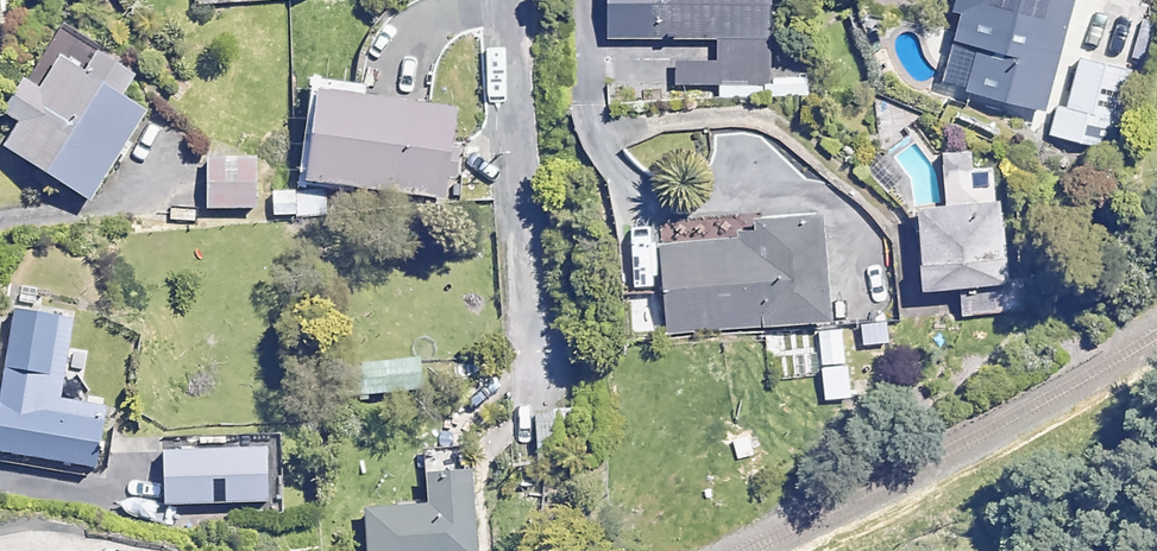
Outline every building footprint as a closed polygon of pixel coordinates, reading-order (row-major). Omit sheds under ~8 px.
[(624,21),(657,20),(658,40),(716,37),(717,63),(676,64),(677,88),(717,86),(718,101),(806,97),(805,74),(773,75),(769,0),(623,0),(624,21)] [(947,7),(954,9),(946,47),(974,53),(965,93),(1047,112),(1072,0),(949,0),(947,7)] [(127,139),(144,112),(116,95),(129,73),(96,53),(83,74),(55,57),(36,88),(22,79),(0,116),(0,146),(91,200),(119,154),(126,158),(135,143),(127,139)] [(1135,71),(1079,59),(1061,139),(1117,151),(1135,71)] [(440,174),(451,175),(455,150),(444,148),(450,108),(309,87),(296,178),(437,198),(440,174)] [(970,169),(968,149),(940,151),(945,203),(911,206),(919,287),(1004,279),(993,167),(970,169)] [(256,160),(208,159),(206,207),(254,209),(256,160)] [(294,191),(268,191),(268,215),(294,216),(294,191)] [(818,213),(752,219),(754,236),(657,245),(664,332),(828,318),(818,213)] [(12,310),(0,393),(0,453),(103,468),(112,408),(59,400),(71,319),(12,310)] [(890,317),(863,321),(867,347),(894,343),(890,317)] [(848,364),(843,327),(819,330),(823,367),(848,364)] [(419,389),(416,358),(357,363),(359,395),(419,389)] [(300,460),(180,458),(179,518),(299,521),(300,460)] [(370,550),(478,550),(470,470),(425,474),(428,503),(366,509),(370,550)]
